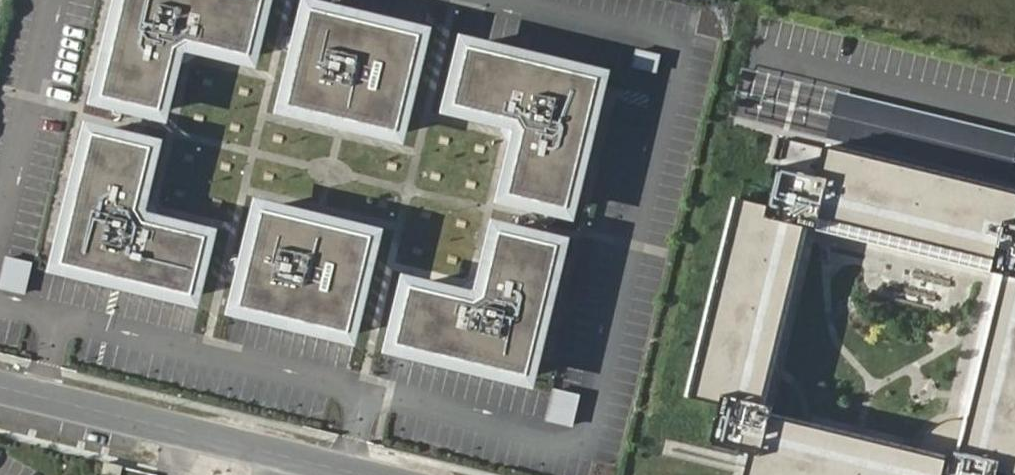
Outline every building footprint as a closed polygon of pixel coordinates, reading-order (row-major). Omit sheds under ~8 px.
[(75,107),(156,128),(173,54),(246,72),(262,0),(101,0),(75,107)] [(262,117),(394,149),(421,28),(301,0),(289,0),(262,117)] [(599,72),(448,36),(429,114),(503,134),(484,204),(564,226),(599,72)] [(731,117),(1014,186),(1014,135),(743,68),(731,117)] [(151,141),(71,123),(35,276),(188,311),(207,231),(136,213),(151,141)] [(778,167),(769,207),(740,200),(691,399),(721,406),(711,446),(751,456),(762,411),(771,376),(783,379),(810,268),(966,306),(939,416),(917,453),(912,474),(998,474),(999,473),(1007,474),(1014,474),(1014,195),(825,149),(817,177),(778,167)] [(373,231),(242,200),(216,317),(343,350),(373,231)] [(559,240),(480,221),(463,294),(391,276),(371,356),(523,392),(559,240)] [(0,287),(0,290),(26,294),(32,261),(5,257),(0,287)] [(547,421),(573,427),(581,394),(554,388),(547,421)] [(762,411),(751,456),(746,474),(912,474),(917,453),(762,411)]
